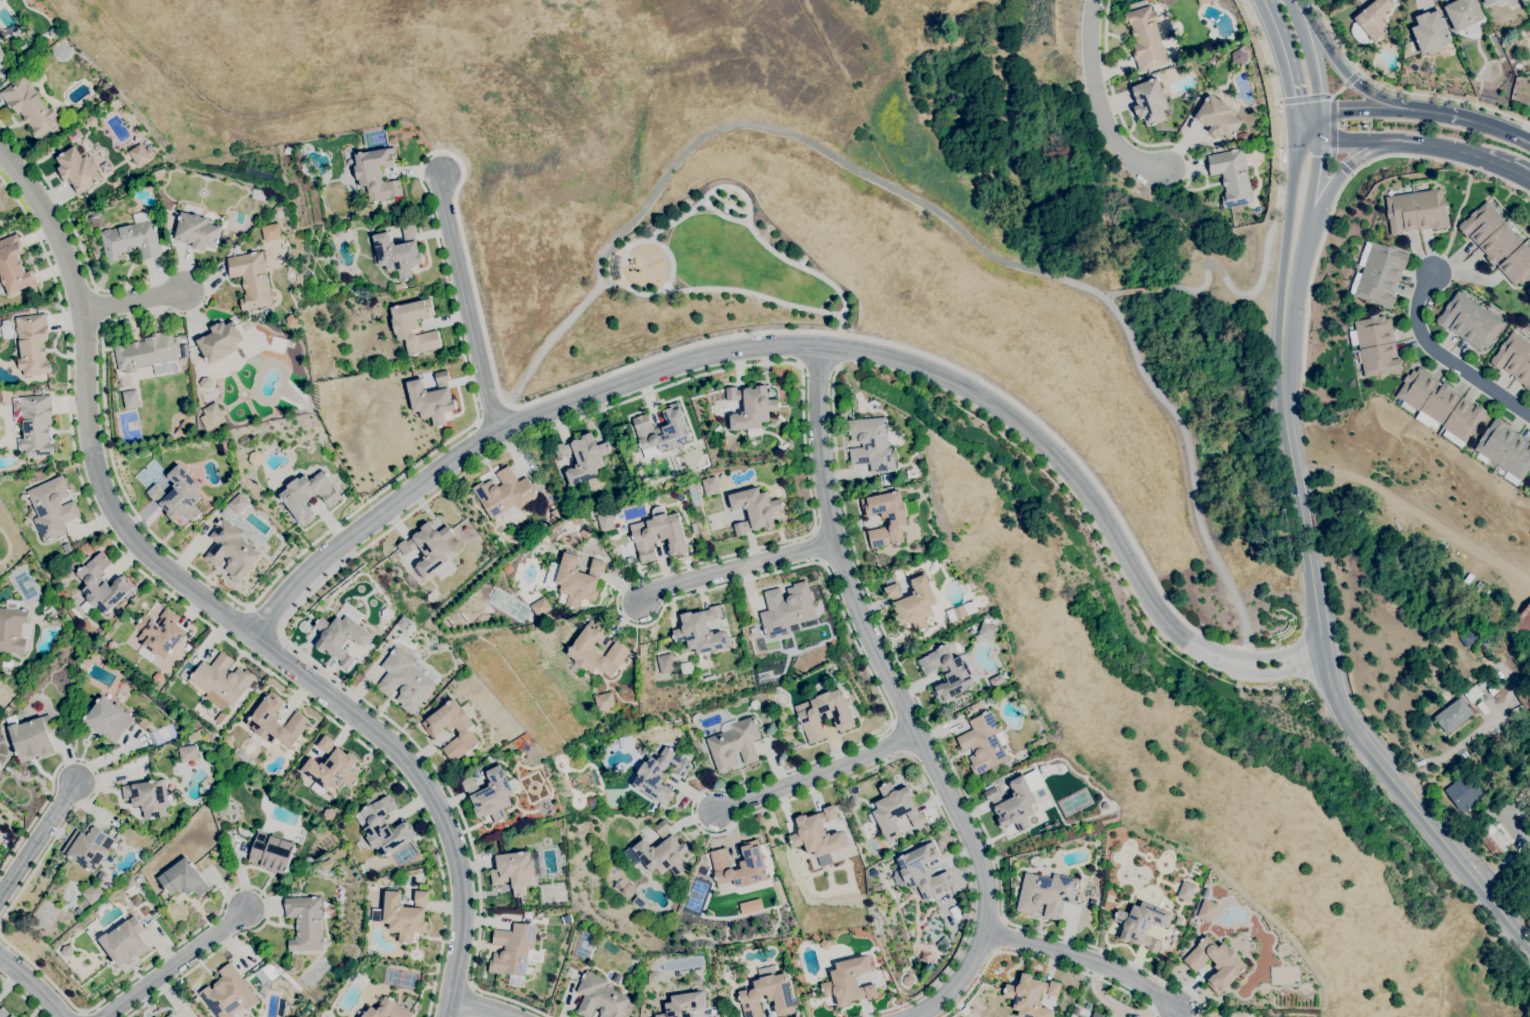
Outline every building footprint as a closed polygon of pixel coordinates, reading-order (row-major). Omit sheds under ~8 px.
[(1353,18),(1374,0),(1388,0),(1393,6),(1381,16),(1386,20),(1385,21),(1391,28),(1387,32),(1385,34),(1385,33),(1381,36),(1380,36),(1373,42),(1372,41),(1368,44),(1368,43),(1361,43),(1357,41),(1356,40),(1355,39),(1354,38),(1354,37),(1353,37),(1353,36),(1353,35),(1352,35),(1352,34),(1351,34),(1351,33),(1351,32),(1351,31),(1351,30),(1351,29),(1351,28),(1351,27),(1352,27),(1352,26),(1353,25),(1352,24),(1355,21),(1353,18)] [(1443,7),(1455,0),(1475,0),(1484,18),(1456,32),(1443,7)] [(1139,71),(1136,60),(1135,60),(1133,51),(1135,51),(1133,44),(1136,43),(1134,37),(1133,38),(1131,30),(1132,30),(1131,25),(1129,25),(1128,21),(1126,22),(1124,14),(1150,5),(1152,11),(1155,10),(1159,22),(1155,23),(1163,46),(1164,46),(1166,53),(1165,53),(1168,62),(1139,71)] [(1428,55),(1427,52),(1421,55),(1410,27),(1418,24),(1415,17),(1428,11),(1429,13),(1437,10),(1451,43),(1441,47),(1441,46),(1440,47),(1441,50),(1428,55)] [(57,38),(51,37),(49,32),(52,27),(58,28),(60,33),(57,38)] [(1509,47),(1501,45),(1502,39),(1510,41),(1509,47)] [(1391,53),(1384,49),(1388,40),(1396,44),(1391,53)] [(1240,66),(1232,62),(1231,53),(1239,48),(1240,47),(1241,47),(1241,46),(1243,47),(1242,48),(1247,51),(1247,52),(1247,61),(1240,66)] [(6,102),(0,94),(0,92),(24,75),(29,83),(30,82),(34,87),(33,88),(37,94),(48,108),(51,106),(58,116),(55,118),(59,123),(36,139),(31,132),(32,131),(30,128),(32,127),(28,122),(27,123),(22,117),(23,116),(20,112),(17,114),(13,109),(11,110),(5,102),(6,102)] [(1147,127),(1143,118),(1139,120),(1137,115),(1136,115),(1133,106),(1136,105),(1130,87),(1149,80),(1149,79),(1152,78),(1152,79),(1156,77),(1161,89),(1162,89),(1164,95),(1169,109),(1164,110),(1167,119),(1155,124),(1152,126),(1152,125),(1147,127)] [(106,92),(102,89),(103,83),(108,82),(112,85),(111,90),(106,92)] [(1230,139),(1222,134),(1220,138),(1216,135),(1215,136),(1207,131),(1209,128),(1194,118),(1194,117),(1194,116),(1205,100),(1204,100),(1206,97),(1207,97),(1209,94),(1220,101),(1221,99),(1226,103),(1226,104),(1237,112),(1234,116),(1242,121),(1235,132),(1236,133),(1234,136),(1233,135),(1230,139)] [(92,127),(87,125),(86,120),(90,115),(95,117),(97,123),(92,127)] [(71,141),(65,134),(75,127),(76,127),(79,131),(78,132),(80,134),(71,141)] [(1239,142),(1237,134),(1247,132),(1248,140),(1239,142)] [(137,166),(128,151),(140,143),(150,158),(137,166)] [(79,194),(73,186),(74,185),(70,178),(65,181),(59,173),(60,172),(58,168),(61,166),(56,158),(74,146),(79,154),(84,151),(88,157),(91,163),(92,162),(96,168),(95,169),(102,179),(79,194)] [(374,204),(373,202),(369,203),(367,192),(368,192),(368,191),(368,190),(368,189),(368,188),(368,187),(368,186),(368,185),(360,187),(355,154),(359,153),(358,152),(362,151),(362,153),(369,152),(369,151),(389,148),(395,147),(397,163),(394,164),(394,165),(385,167),(385,165),(379,166),(380,172),(381,172),(383,181),(386,181),(387,182),(400,180),(402,195),(390,197),(390,198),(381,200),(377,201),(377,203),(374,204)] [(1223,208),(1222,206),(1221,206),(1220,199),(1221,198),(1221,196),(1225,195),(1224,192),(1225,192),(1224,186),(1223,186),(1221,179),(1223,179),(1221,173),(1211,175),(1207,156),(1231,150),(1237,148),(1238,149),(1242,148),(1244,158),(1245,158),(1246,164),(1245,164),(1252,192),(1254,198),(1252,198),(1253,202),(1223,208)] [(1391,235),(1388,219),(1387,219),(1386,210),(1387,210),(1385,197),(1441,188),(1443,197),(1446,214),(1445,214),(1446,220),(1447,220),(1448,225),(1447,225),(1447,227),(1431,229),(1430,228),(1418,230),(1418,229),(1404,231),(1403,224),(1402,224),(1403,233),(1391,235)] [(1523,242),(1529,250),(1529,278),(1526,282),(1525,281),(1520,285),(1518,282),(1514,285),(1497,267),(1503,261),(1501,259),(1493,266),(1485,257),(1487,255),(1469,236),(1474,231),(1473,230),(1466,237),(1457,227),(1459,226),(1458,225),(1464,219),(1465,220),(1470,216),(1469,216),(1476,209),(1476,210),(1486,201),(1505,222),(1504,223),(1522,243),(1523,242)] [(107,263),(100,232),(104,231),(104,230),(110,228),(110,229),(118,228),(118,227),(135,223),(133,214),(148,211),(150,220),(153,219),(154,224),(155,223),(157,230),(156,230),(162,254),(156,255),(156,257),(143,260),(140,248),(135,249),(135,250),(126,252),(121,253),(121,254),(118,255),(119,260),(107,263)] [(206,250),(201,249),(201,250),(192,248),(193,242),(192,242),(191,243),(177,239),(177,238),(175,237),(178,223),(176,223),(177,220),(180,220),(181,215),(180,215),(181,212),(194,215),(194,214),(200,215),(200,216),(213,220),(212,225),(221,227),(218,240),(219,240),(218,243),(217,243),(216,248),(207,246),(206,250)] [(172,229),(166,227),(169,220),(175,222),(172,229)] [(264,241),(261,226),(278,223),(281,238),(264,241)] [(404,281),(404,280),(400,281),(397,271),(389,273),(389,271),(388,272),(386,265),(380,267),(372,235),(388,231),(389,235),(390,234),(391,240),(390,240),(391,243),(394,242),(394,245),(405,243),(401,226),(414,223),(417,235),(415,235),(416,242),(419,253),(421,252),(421,255),(423,255),(424,260),(423,261),(423,263),(414,265),(413,266),(412,267),(411,268),(413,278),(409,279),(409,280),(404,281)] [(338,237),(335,234),(336,229),(341,229),(343,233),(342,236),(338,237)] [(4,285),(0,277),(2,276),(0,272),(0,240),(16,233),(24,252),(21,254),(18,255),(20,259),(24,268),(23,268),(25,273),(30,271),(32,270),(38,285),(24,292),(23,288),(9,294),(5,285),(4,285)] [(1388,309),(1382,307),(1382,306),(1374,303),(1374,304),(1365,301),(1366,300),(1354,296),(1354,294),(1349,292),(1353,280),(1358,282),(1372,242),(1380,245),(1381,244),(1397,249),(1397,250),(1409,255),(1403,270),(1402,269),(1398,281),(1397,281),(1392,294),(1386,292),(1385,293),(1394,296),(1390,308),(1388,308),(1388,309)] [(1368,253),(1362,251),(1365,244),(1370,245),(1368,253)] [(242,311),(239,299),(244,298),(244,294),(245,294),(244,289),(243,289),(241,281),(243,281),(242,275),(230,278),(228,268),(229,268),(227,258),(251,253),(251,252),(255,251),(257,251),(258,252),(262,251),(264,261),(265,260),(266,267),(265,267),(267,275),(269,285),(268,285),(270,294),(272,294),(273,301),(272,301),(272,305),(242,311)] [(1481,351),(1448,329),(1452,323),(1451,322),(1446,330),(1435,323),(1437,321),(1435,320),(1439,315),(1440,316),(1445,309),(1444,308),(1449,301),(1450,302),(1457,291),(1504,323),(1495,337),(1497,338),(1492,345),(1490,344),(1487,349),(1484,347),(1481,351)] [(413,356),(413,355),(408,356),(404,339),(398,340),(396,333),(394,334),(391,319),(393,319),(390,307),(430,298),(434,315),(431,316),(431,317),(422,319),(422,318),(417,319),(418,325),(412,327),(414,333),(415,333),(415,334),(416,335),(437,330),(441,348),(421,352),(421,353),(416,354),(417,355),(413,356)] [(42,378),(42,374),(23,376),(22,370),(18,370),(17,358),(21,358),(18,340),(20,340),(19,332),(17,332),(17,326),(16,317),(46,313),(47,325),(48,325),(49,334),(46,334),(47,341),(44,342),(44,347),(46,347),(47,355),(45,355),(46,360),(47,364),(50,364),(51,373),(47,373),(48,377),(42,378)] [(293,326),(287,324),(286,318),(291,314),(296,316),(298,322),(293,326)] [(1364,377),(1364,376),(1359,377),(1356,365),(1362,364),(1358,344),(1351,345),(1349,331),(1355,330),(1354,321),(1370,318),(1369,316),(1378,314),(1378,316),(1384,315),(1385,319),(1390,318),(1395,342),(1397,357),(1390,358),(1391,360),(1400,358),(1402,370),(1399,371),(1400,372),(1395,373),(1395,371),(1386,373),(1386,374),(1378,376),(1377,375),(1364,377)] [(209,365),(207,361),(206,361),(205,358),(206,358),(196,340),(204,336),(205,336),(213,332),(210,327),(219,323),(223,321),(226,325),(233,321),(244,339),(236,344),(238,349),(233,352),(232,352),(226,355),(226,356),(221,360),(220,359),(209,365)] [(125,373),(125,370),(118,371),(113,344),(126,341),(126,345),(131,344),(131,342),(139,341),(139,342),(145,341),(144,338),(151,336),(150,334),(160,332),(171,331),(176,360),(167,362),(167,363),(161,364),(161,363),(136,368),(137,371),(125,373)] [(1512,331),(1529,344),(1529,392),(1523,387),(1524,385),(1513,378),(1514,377),(1503,369),(1507,363),(1506,362),(1500,370),(1489,363),(1491,361),(1490,360),(1493,355),(1494,356),(1499,349),(1504,341),(1504,342),(1512,331)] [(1461,448),(1449,439),(1442,434),(1445,430),(1441,427),(1442,426),(1439,424),(1435,429),(1428,425),(1432,419),(1420,411),(1419,412),(1395,396),(1404,382),(1403,381),(1407,374),(1409,375),(1412,370),(1415,372),(1418,368),(1439,382),(1435,389),(1437,390),(1443,382),(1453,389),(1452,390),(1462,397),(1474,405),(1470,411),(1471,412),(1476,404),(1487,411),(1486,413),(1486,414),(1482,420),(1481,420),(1478,425),(1473,433),(1473,432),(1466,443),(1464,443),(1461,448)] [(438,428),(437,426),(434,427),(431,416),(421,418),(419,411),(413,412),(406,382),(421,378),(421,381),(423,381),(424,386),(422,387),(423,390),(426,389),(427,392),(439,390),(435,373),(447,370),(450,381),(447,381),(449,387),(448,387),(449,389),(450,389),(451,395),(450,395),(451,400),(454,399),(456,409),(447,411),(446,412),(445,413),(443,414),(445,425),(441,426),(441,427),(438,428)] [(728,431),(727,416),(730,416),(730,415),(733,415),(733,413),(738,413),(738,414),(741,414),(741,411),(745,411),(744,399),(727,400),(726,387),(737,387),(737,389),(745,389),(745,387),(751,387),(752,389),(756,388),(756,386),(766,385),(766,394),(767,395),(769,396),(770,399),(779,398),(780,403),(781,403),(781,407),(780,407),(780,410),(770,411),(770,421),(769,421),(769,422),(762,422),(762,428),(731,430),(731,431),(728,431)] [(25,456),(24,450),(21,450),(18,450),(17,439),(24,438),(23,422),(15,423),(13,398),(33,396),(33,390),(39,389),(40,396),(51,395),(52,416),(50,416),(51,423),(47,423),(47,429),(49,429),(50,436),(48,436),(48,442),(50,442),(50,445),(52,445),(53,454),(25,456)] [(125,409),(122,392),(136,389),(140,406),(125,409)] [(205,431),(202,426),(204,425),(200,417),(205,414),(202,409),(215,402),(226,421),(207,431),(207,430),(205,431)] [(660,451),(657,445),(641,451),(640,447),(639,447),(638,444),(639,443),(638,439),(631,418),(647,413),(651,426),(652,425),(653,429),(661,426),(661,427),(668,424),(666,419),(665,420),(662,411),(664,410),(663,408),(677,402),(680,409),(679,409),(689,432),(690,432),(691,435),(690,436),(691,439),(680,444),(681,446),(668,451),(667,448),(660,451)] [(1434,430),(1437,423),(1417,412),(1413,419),(1434,430)] [(868,472),(868,463),(849,465),(847,448),(860,447),(860,444),(858,443),(856,441),(849,442),(848,434),(846,434),(844,420),(884,417),(884,419),(885,419),(886,431),(891,430),(892,445),(891,445),(893,470),(868,472)] [(1527,450),(1529,445),(1529,469),(1529,471),(1528,470),(1521,481),(1488,459),(1486,463),(1476,457),(1479,453),(1474,449),(1479,442),(1478,441),(1488,427),(1495,417),(1509,426),(1508,427),(1519,434),(1518,435),(1529,443),(1525,449),(1527,450)] [(570,485),(566,472),(568,471),(568,469),(572,468),(572,469),(576,468),(575,465),(578,463),(574,452),(557,458),(553,446),(563,443),(564,445),(570,443),(570,442),(572,442),(572,440),(577,439),(578,440),(582,438),(581,436),(591,432),(594,441),(596,442),(597,443),(597,444),(598,444),(607,442),(608,446),(610,446),(611,448),(609,449),(611,452),(601,456),(604,465),(596,468),(598,474),(570,485)] [(701,469),(695,468),(698,456),(704,457),(701,469)] [(673,470),(669,465),(671,460),(677,458),(681,463),(679,468),(673,470)] [(174,522),(166,513),(168,512),(155,499),(154,500),(146,492),(155,483),(162,491),(163,490),(167,495),(174,488),(172,486),(174,483),(173,482),(168,478),(169,477),(167,475),(168,474),(166,472),(176,463),(179,465),(201,487),(196,492),(201,497),(200,497),(201,499),(195,505),(202,512),(198,515),(199,516),(196,519),(195,518),(192,522),(184,514),(183,515),(181,515),(174,522)] [(507,523),(501,513),(492,519),(479,499),(472,488),(482,481),(484,484),(490,480),(493,485),(495,485),(496,485),(497,485),(498,486),(503,484),(496,474),(508,466),(518,482),(525,477),(532,487),(533,486),(537,492),(535,493),(537,496),(519,509),(522,513),(507,523)] [(302,527),(299,523),(299,522),(283,500),(282,501),(280,498),(278,495),(288,488),(286,486),(297,478),(299,479),(305,475),(309,480),(311,479),(322,470),(329,479),(329,480),(334,487),(342,497),(328,507),(320,497),(318,494),(311,499),(311,498),(305,503),(308,507),(309,506),(315,514),(314,514),(316,517),(302,527)] [(44,543),(33,519),(38,516),(27,491),(62,475),(68,488),(66,489),(69,496),(59,500),(62,506),(74,500),(81,516),(63,524),(67,532),(44,543)] [(590,490),(587,480),(599,476),(602,485),(590,490)] [(706,496),(701,480),(715,476),(716,480),(719,480),(720,484),(717,485),(719,493),(706,496)] [(736,537),(733,524),(750,520),(747,509),(743,510),(743,506),(740,507),(740,508),(734,510),(734,508),(731,509),(729,509),(726,496),(728,495),(758,487),(760,493),(765,492),(768,491),(770,501),(780,498),(781,502),(783,502),(784,505),(782,506),(783,509),(773,512),(773,513),(773,514),(773,515),(772,516),(775,527),(765,529),(764,527),(760,528),(760,529),(754,530),(754,529),(752,530),(746,531),(747,534),(736,537)] [(871,548),(867,531),(889,526),(887,517),(881,518),(880,513),(875,514),(876,515),(867,517),(866,516),(864,517),(860,499),(866,497),(892,492),(892,491),(895,491),(900,490),(902,502),(904,501),(907,517),(906,517),(907,523),(900,525),(904,541),(899,542),(899,544),(896,545),(895,543),(891,544),(891,543),(871,548)] [(237,514),(227,503),(240,492),(249,503),(237,514)] [(225,517),(220,513),(226,506),(230,509),(225,517)] [(686,546),(688,551),(672,556),(671,552),(671,553),(668,544),(669,544),(668,538),(653,543),(655,550),(654,550),(656,559),(641,564),(635,542),(634,543),(633,539),(632,539),(631,536),(632,535),(629,525),(645,521),(653,519),(652,517),(653,517),(652,513),(652,512),(653,511),(653,510),(654,510),(654,509),(655,509),(655,508),(656,508),(657,507),(658,507),(659,507),(660,507),(661,507),(661,508),(662,508),(663,508),(663,509),(664,509),(664,510),(665,510),(665,511),(665,513),(666,512),(667,516),(678,512),(679,516),(680,516),(681,520),(679,520),(681,527),(687,545),(686,546)] [(601,532),(596,515),(610,512),(615,528),(601,532)] [(238,584),(235,582),(231,579),(228,576),(230,574),(224,569),(228,563),(227,562),(227,560),(228,559),(224,556),(216,566),(204,557),(216,542),(209,537),(217,526),(213,523),(217,518),(221,521),(223,518),(242,533),(239,538),(249,545),(254,539),(265,547),(260,554),(238,584)] [(440,579),(433,570),(424,577),(416,567),(418,565),(417,564),(421,560),(422,562),(424,560),(422,557),(425,555),(418,546),(404,556),(396,545),(405,539),(406,541),(412,537),(413,536),(412,535),(417,531),(418,532),(422,530),(420,527),(428,521),(435,529),(436,529),(438,530),(439,531),(447,525),(449,528),(450,528),(453,531),(452,532),(454,535),(446,541),(452,549),(447,553),(447,552),(444,555),(448,560),(454,568),(440,579)] [(694,534),(691,524),(696,522),(699,533),(694,534)] [(105,614),(98,606),(96,608),(95,607),(87,614),(81,607),(88,600),(86,598),(88,596),(82,590),(87,586),(76,573),(78,571),(77,570),(80,567),(81,568),(91,559),(92,560),(101,552),(111,563),(102,572),(102,573),(100,575),(110,586),(121,576),(133,589),(111,609),(112,610),(109,613),(108,612),(105,614)] [(578,610),(573,608),(573,609),(569,608),(569,607),(565,606),(569,594),(559,591),(561,585),(555,583),(564,552),(579,556),(578,560),(579,560),(577,565),(576,567),(579,568),(578,571),(588,574),(589,569),(593,558),(606,562),(603,574),(601,573),(599,580),(598,580),(595,590),(598,591),(597,593),(598,594),(597,599),(596,599),(595,602),(585,599),(581,599),(578,610)] [(916,633),(912,623),(910,623),(909,623),(906,623),(898,626),(897,623),(896,624),(894,618),(895,618),(894,616),(897,614),(892,602),(890,597),(888,598),(883,588),(897,582),(901,592),(903,598),(913,594),(912,591),(914,590),(913,587),(912,588),(911,583),(912,583),(911,580),(911,579),(911,577),(923,572),(924,575),(925,574),(937,604),(935,604),(938,611),(924,617),(928,628),(925,630),(921,631),(916,633)] [(1467,591),(1462,588),(1468,578),(1473,580),(1467,591)] [(765,637),(764,633),(764,632),(763,628),(759,613),(768,610),(763,591),(779,587),(783,600),(787,599),(787,598),(788,597),(788,596),(786,588),(793,586),(793,584),(807,580),(817,618),(789,626),(790,630),(765,637)] [(1478,598),(1470,593),(1478,581),(1491,590),(1487,595),(1482,592),(1478,598)] [(431,603),(427,600),(427,595),(431,592),(436,595),(436,600),(431,603)] [(538,618),(530,606),(544,596),(552,608),(538,618)] [(25,654),(0,652),(0,608),(6,608),(7,600),(19,601),(19,608),(22,608),(22,609),(26,609),(26,610),(29,610),(28,623),(31,624),(30,639),(26,639),(25,654)] [(347,669),(339,663),(340,661),(335,656),(335,657),(333,655),(332,656),(328,653),(328,652),(325,649),(323,651),(314,644),(321,637),(321,635),(321,634),(321,633),(322,632),(314,626),(316,623),(316,622),(318,619),(318,620),(321,617),(329,623),(347,601),(364,616),(358,624),(371,635),(371,634),(373,636),(363,647),(361,646),(359,645),(359,646),(354,642),(355,641),(353,639),(351,641),(348,639),(341,648),(355,659),(347,669)] [(950,622),(946,611),(973,601),(977,612),(967,616),(967,615),(957,619),(950,622)] [(1515,619),(1529,601),(1529,634),(1525,640),(1509,627),(1516,619),(1515,619)] [(696,655),(695,648),(688,650),(686,640),(675,642),(674,639),(672,639),(671,635),(673,635),(671,630),(683,627),(680,614),(691,611),(692,614),(702,611),(708,609),(708,607),(720,604),(723,617),(714,619),(714,620),(706,622),(709,631),(712,631),(713,634),(715,634),(715,633),(721,631),(721,632),(722,632),(722,633),(726,631),(730,646),(727,646),(727,647),(696,655)] [(152,662),(138,652),(146,643),(141,639),(140,640),(138,638),(143,631),(135,626),(144,614),(157,624),(161,618),(160,617),(167,607),(180,617),(176,623),(186,631),(172,650),(170,654),(169,654),(165,659),(158,654),(152,662)] [(387,621),(381,617),(381,611),(387,607),(393,611),(393,617),(387,621)] [(81,620),(71,610),(73,608),(83,618),(81,620)] [(994,640),(978,635),(982,621),(983,622),(984,618),(990,620),(988,623),(998,626),(994,640)] [(610,678),(601,671),(599,670),(597,667),(593,673),(588,669),(586,671),(585,670),(580,677),(570,669),(575,662),(574,661),(575,660),(566,654),(569,650),(568,649),(570,646),(571,647),(575,643),(574,642),(587,625),(590,621),(604,631),(602,633),(603,634),(598,642),(597,641),(594,644),(599,648),(597,651),(604,657),(616,640),(630,651),(618,667),(618,668),(616,671),(617,672),(614,675),(613,674),(610,678)] [(411,633),(407,630),(408,626),(412,624),(416,627),(415,632),(411,633)] [(1465,647),(1458,638),(1472,628),(1479,638),(1465,647)] [(111,649),(108,646),(109,642),(113,641),(116,643),(115,648),(111,649)] [(939,704),(932,690),(935,688),(934,686),(942,682),(943,684),(948,681),(944,674),(944,675),(940,667),(924,675),(917,661),(928,655),(928,654),(936,650),(935,649),(939,647),(938,646),(942,645),(946,643),(954,659),(960,656),(970,651),(983,676),(973,682),(975,685),(971,687),(972,688),(969,690),(968,689),(945,701),(944,701),(939,704)] [(412,715),(400,706),(401,704),(396,699),(400,693),(400,692),(400,691),(400,690),(398,688),(390,698),(376,687),(387,672),(380,666),(390,653),(396,645),(417,662),(414,666),(436,683),(412,715)] [(234,672),(238,667),(244,672),(246,670),(256,677),(233,707),(211,689),(208,694),(189,679),(191,677),(190,676),(192,673),(193,673),(203,661),(210,666),(222,651),(234,660),(226,670),(229,673),(230,673),(231,673),(232,672),(233,672),(234,672)] [(659,674),(674,670),(670,654),(655,658),(659,674)] [(12,667),(2,666),(3,659),(13,660),(12,667)] [(993,687),(989,679),(1001,673),(1006,681),(993,687)] [(1481,689),(1476,684),(1486,676),(1491,681),(1481,689)] [(1459,688),(1455,685),(1460,679),(1464,682),(1459,688)] [(1470,703),(1463,694),(1476,684),(1483,694),(1470,703)] [(1492,696),(1487,690),(1494,684),(1499,690),(1492,696)] [(809,744),(800,721),(798,721),(797,718),(798,717),(794,706),(810,700),(816,698),(815,697),(830,691),(831,692),(841,688),(843,693),(844,692),(845,695),(844,696),(854,720),(853,720),(856,726),(840,733),(839,730),(837,730),(834,722),(835,722),(833,717),(828,719),(825,712),(819,715),(817,717),(826,738),(809,744)] [(121,702),(118,700),(119,698),(116,696),(119,691),(125,697),(121,702)] [(598,711),(594,696),(611,692),(615,707),(598,711)] [(290,749),(277,738),(272,744),(267,740),(266,741),(265,740),(261,745),(251,737),(255,731),(246,724),(249,720),(248,719),(250,717),(251,717),(254,714),(253,713),(269,693),(284,705),(278,712),(277,711),(274,715),(279,719),(277,721),(284,727),(296,711),(310,722),(297,738),(298,739),(295,742),(297,743),(294,746),(293,745),(290,749)] [(1447,703),(1440,698),(1443,693),(1450,698),(1447,703)] [(115,744),(98,731),(96,733),(90,728),(83,722),(84,719),(86,715),(87,716),(97,702),(97,701),(99,698),(100,699),(102,696),(134,720),(115,744)] [(1446,734),(1433,717),(1460,696),(1469,708),(1472,706),(1477,713),(1473,716),(1472,715),(1446,734)] [(453,763),(441,749),(459,735),(459,733),(459,732),(455,726),(449,730),(446,726),(441,730),(442,731),(435,736),(431,731),(429,733),(421,723),(426,719),(447,703),(449,700),(450,701),(453,698),(460,707),(461,706),(471,718),(470,719),(474,724),(468,729),(479,742),(476,745),(477,746),(474,748),(473,747),(469,750),(453,763)] [(757,709),(752,708),(750,705),(752,701),(757,701),(759,705),(757,709)] [(972,712),(969,706),(979,702),(982,707),(972,712)] [(973,776),(967,765),(970,764),(967,757),(972,754),(972,753),(973,751),(973,750),(974,750),(972,745),(961,751),(955,738),(972,730),(967,721),(981,714),(981,713),(984,711),(984,712),(987,711),(998,731),(999,730),(1005,743),(999,746),(1006,759),(973,776)] [(60,721),(58,717),(69,713),(70,717),(60,721)] [(21,763),(19,759),(5,718),(15,714),(19,725),(49,714),(55,731),(48,734),(55,752),(41,757),(39,753),(34,755),(35,758),(21,763)] [(721,774),(721,772),(718,773),(705,738),(722,732),(721,729),(721,727),(723,724),(736,719),(737,721),(754,715),(758,726),(757,727),(761,738),(752,741),(758,759),(744,764),(739,752),(735,753),(733,756),(736,764),(728,767),(729,769),(726,771),(726,772),(721,774)] [(144,729),(138,725),(141,720),(147,724),(144,729)] [(320,796),(310,788),(315,782),(301,771),(310,758),(313,760),(313,759),(317,762),(317,763),(319,765),(321,763),(324,765),(330,756),(317,746),(326,734),(335,741),(333,744),(347,755),(349,753),(351,754),(356,757),(356,758),(358,759),(351,768),(351,769),(352,770),(351,770),(351,771),(351,772),(359,778),(356,782),(357,782),(354,785),(351,788),(343,782),(337,790),(329,784),(320,796)] [(228,745),(223,741),(225,735),(232,735),(234,741),(228,745)] [(1034,750),(1031,743),(1043,737),(1046,743),(1034,750)] [(180,762),(178,747),(196,745),(198,759),(180,762)] [(665,807),(660,804),(661,803),(645,792),(645,793),(639,789),(638,790),(635,787),(632,784),(638,775),(636,773),(644,761),(646,762),(650,756),(656,760),(666,745),(675,752),(683,758),(682,759),(693,766),(683,779),(672,772),(669,770),(660,783),(664,786),(665,785),(673,790),(672,791),(675,793),(665,807)] [(251,764),(234,751),(237,747),(254,761),(251,764)] [(494,823),(489,814),(487,814),(485,814),(475,818),(470,807),(472,806),(469,796),(466,791),(464,791),(459,781),(470,776),(475,786),(476,785),(478,790),(487,786),(485,782),(488,781),(487,779),(486,779),(483,774),(484,773),(483,770),(498,763),(512,793),(507,796),(510,804),(503,807),(502,806),(501,807),(506,817),(502,819),(503,820),(499,822),(498,821),(494,823)] [(1023,833),(1022,831),(1019,833),(1014,823),(1013,823),(1011,823),(1010,823),(1000,828),(996,819),(998,817),(996,813),(995,814),(992,809),(994,808),(993,806),(990,800),(987,801),(982,792),(985,791),(983,787),(990,784),(991,787),(994,786),(1001,801),(1012,796),(1011,793),(1013,792),(1012,788),(1011,789),(1008,784),(1009,784),(1008,781),(1007,779),(1020,772),(1021,775),(1022,774),(1036,803),(1030,806),(1032,811),(1033,810),(1035,813),(1025,818),(1030,827),(1027,829),(1028,830),(1023,833)] [(1460,812),(1442,790),(1462,774),(1480,795),(1460,812)] [(150,819),(150,818),(145,819),(143,805),(133,807),(131,799),(124,801),(122,786),(163,779),(168,807),(166,807),(167,816),(154,818),(154,819),(150,819)] [(884,841),(875,823),(871,825),(866,814),(870,812),(870,811),(875,808),(872,802),(874,801),(873,800),(881,796),(876,787),(881,785),(880,784),(883,782),(884,783),(888,781),(892,790),(893,789),(895,789),(896,790),(906,784),(911,796),(909,797),(914,805),(917,812),(919,811),(925,822),(913,828),(908,820),(907,820),(904,813),(895,818),(897,821),(894,823),(895,824),(896,823),(899,830),(899,831),(900,833),(884,841)] [(1482,793),(1477,787),(1481,784),(1486,790),(1482,793)] [(382,857),(376,847),(374,849),(366,837),(368,835),(355,816),(361,812),(360,811),(363,809),(363,808),(366,806),(367,807),(377,800),(378,801),(389,794),(398,807),(386,815),(387,816),(383,818),(388,824),(387,825),(391,830),(404,822),(408,828),(411,826),(416,834),(411,838),(388,853),(389,854),(386,856),(385,855),(382,857)] [(855,806),(851,805),(849,800),(852,796),(857,797),(859,801),(855,806)] [(815,856),(813,850),(806,853),(803,843),(791,847),(790,844),(789,844),(788,840),(787,836),(796,832),(796,831),(796,829),(797,828),(793,818),(796,817),(796,816),(801,814),(801,815),(804,814),(805,817),(815,813),(822,810),(821,809),(831,804),(837,818),(826,822),(826,821),(820,823),(824,834),(827,833),(828,836),(832,835),(831,834),(835,832),(836,833),(839,832),(839,833),(841,833),(845,844),(815,856)] [(328,819),(325,817),(324,813),(327,810),(330,809),(334,811),(334,815),(332,818),(328,819)] [(676,877),(670,869),(662,875),(661,873),(656,868),(651,872),(642,861),(635,867),(623,852),(630,846),(631,848),(643,839),(644,841),(646,839),(649,844),(648,845),(650,847),(653,845),(655,848),(664,841),(653,828),(663,820),(670,828),(668,830),(672,834),(671,835),(672,836),(674,835),(678,840),(677,841),(679,844),(682,842),(688,850),(680,857),(678,861),(685,869),(682,872),(683,873),(679,875),(679,874),(676,877)] [(1496,858),(1475,833),(1489,821),(1510,846),(1496,858)] [(94,873),(90,870),(90,871),(86,869),(87,868),(73,859),(72,859),(69,857),(62,852),(77,829),(82,833),(90,822),(115,840),(108,851),(110,853),(104,862),(102,860),(94,873)] [(286,875),(277,872),(276,874),(268,871),(269,870),(248,862),(258,831),(296,844),(294,848),(295,848),(294,852),(293,851),(288,868),(289,868),(287,872),(286,875)] [(742,887),(741,886),(735,887),(733,881),(717,885),(716,880),(714,880),(714,877),(715,876),(713,872),(714,872),(709,851),(726,847),(732,869),(733,869),(734,870),(741,869),(739,861),(745,860),(744,855),(742,855),(740,847),(742,847),(741,844),(758,839),(760,846),(766,871),(766,870),(767,874),(768,879),(757,882),(757,883),(742,887)] [(925,901),(917,886),(911,889),(908,882),(906,883),(899,871),(902,869),(897,860),(932,841),(940,855),(937,857),(937,858),(929,862),(928,861),(923,864),(926,870),(927,869),(931,877),(934,875),(935,876),(947,870),(954,885),(935,895),(935,896),(931,898),(932,899),(928,901),(928,900),(925,901)] [(514,897),(512,881),(502,882),(502,885),(492,886),(490,870),(497,869),(495,855),(530,851),(531,860),(533,859),(536,877),(530,878),(531,887),(525,888),(526,896),(514,897)] [(306,864),(303,860),(309,856),(312,860),(306,864)] [(198,898),(194,891),(188,896),(185,891),(180,894),(177,890),(170,896),(167,892),(167,893),(164,889),(165,889),(158,878),(186,857),(191,863),(192,862),(194,865),(193,866),(210,889),(198,898)] [(1059,921),(1043,917),(1046,903),(1040,902),(1037,913),(1030,911),(1029,914),(1015,911),(1024,872),(1052,879),(1053,873),(1078,879),(1072,904),(1064,902),(1059,921)] [(1189,902),(1176,896),(1183,881),(1196,886),(1189,902)] [(91,905),(82,894),(95,883),(104,894),(91,905)] [(406,944),(403,944),(403,943),(399,943),(399,932),(389,932),(390,923),(383,923),(386,891),(401,892),(401,895),(402,895),(401,901),(400,901),(400,903),(403,904),(403,907),(414,908),(415,891),(430,892),(429,903),(425,903),(424,921),(427,921),(427,924),(428,924),(427,930),(426,930),(426,933),(412,932),(411,944),(406,943),(406,944)] [(135,905),(131,899),(137,895),(141,901),(135,905)] [(641,909),(632,901),(637,895),(646,903),(641,909)] [(288,951),(288,940),(295,940),(294,936),(297,936),(297,930),(296,930),(296,924),(297,924),(297,918),(286,918),(285,911),(285,898),(312,897),(312,896),(315,896),(315,898),(321,897),(321,905),(322,905),(323,913),(321,913),(322,938),(323,938),(323,946),(322,946),(323,950),(288,951)] [(737,903),(740,914),(762,910),(759,898),(737,903)] [(1218,905),(1211,922),(1197,916),(1204,899),(1218,905)] [(1156,954),(1146,949),(1148,947),(1141,944),(1139,944),(1139,945),(1134,942),(1134,941),(1130,939),(1129,942),(1119,938),(1123,929),(1123,928),(1123,926),(1123,925),(1123,924),(1113,920),(1115,916),(1114,916),(1115,912),(1116,913),(1118,909),(1128,913),(1132,904),(1139,907),(1142,901),(1173,914),(1167,928),(1162,926),(1162,927),(1157,925),(1157,924),(1154,922),(1153,925),(1150,924),(1146,935),(1161,942),(1156,954)] [(382,922),(372,921),(372,908),(383,909),(382,922)] [(118,967),(116,964),(115,964),(113,961),(114,961),(98,939),(107,933),(108,935),(134,915),(144,930),(138,934),(149,949),(138,957),(137,956),(132,959),(134,961),(128,966),(125,962),(118,967)] [(1180,926),(1174,923),(1177,916),(1183,918),(1180,926)] [(526,976),(488,972),(489,960),(493,960),(493,952),(500,953),(501,952),(501,951),(502,951),(502,950),(503,950),(504,950),(504,945),(492,944),(493,930),(512,931),(513,923),(529,924),(529,923),(533,923),(533,925),(536,925),(534,949),(528,948),(526,976)] [(92,941),(85,932),(89,929),(96,938),(92,941)] [(1218,995),(1205,982),(1213,974),(1214,974),(1218,970),(1213,966),(1215,964),(1209,958),(1195,972),(1183,960),(1197,945),(1197,944),(1200,941),(1199,940),(1202,938),(1203,939),(1206,936),(1218,947),(1223,942),(1228,947),(1229,946),(1240,957),(1239,958),(1246,966),(1243,969),(1244,970),(1242,972),(1240,971),(1238,974),(1239,974),(1218,995)] [(373,955),(372,955),(371,955),(370,955),(370,954),(369,954),(368,954),(368,953),(367,952),(367,951),(367,950),(367,949),(367,948),(367,947),(367,946),(368,945),(368,944),(369,944),(371,945),(371,946),(370,946),(370,947),(370,948),(370,949),(370,950),(370,951),(371,951),(372,952),(373,952),(374,952),(375,952),(376,951),(376,950),(378,953),(377,954),(376,955),(375,955),(374,955),(373,955)] [(65,957),(62,952),(64,946),(70,945),(74,950),(71,956),(65,957)] [(840,1008),(840,1006),(838,1007),(835,997),(833,996),(832,995),(831,994),(822,996),(821,991),(820,988),(819,984),(830,981),(828,975),(830,974),(829,971),(836,970),(834,963),(863,956),(863,957),(868,956),(871,969),(868,970),(866,971),(866,972),(858,974),(858,977),(855,977),(857,987),(874,983),(877,998),(866,1000),(866,997),(860,999),(848,1002),(848,1005),(846,1005),(846,1006),(840,1008)] [(232,1015),(234,1016),(217,1016),(199,993),(208,986),(211,989),(214,987),(214,984),(218,980),(222,976),(219,971),(230,962),(259,1001),(247,1010),(244,1006),(232,1015)] [(795,1012),(778,1016),(777,1014),(776,1014),(774,1006),(775,1005),(773,1000),(768,1002),(766,994),(759,996),(760,1002),(759,1003),(762,1016),(744,1016),(741,1004),(739,999),(738,1000),(737,997),(738,996),(737,991),(754,987),(753,981),(759,979),(759,978),(757,969),(773,965),(775,975),(785,973),(792,1001),(796,1000),(796,1001),(799,1001),(800,1005),(793,1006),(795,1012)] [(595,1008),(590,1016),(585,1016),(576,1013),(584,996),(576,992),(581,981),(580,980),(582,977),(583,973),(586,974),(587,971),(608,981),(606,986),(631,998),(622,1016),(599,1016),(601,1013),(600,1012),(600,1011),(600,1010),(595,1008)] [(362,989),(352,982),(359,972),(369,978),(362,989)] [(618,983),(612,981),(616,972),(622,975),(618,983)] [(654,983),(649,981),(648,976),(651,972),(657,973),(659,977),(658,980),(654,983)] [(860,1002),(866,1001),(864,985),(868,984),(866,973),(856,975),(860,1002)] [(1054,1012),(1052,1016),(1017,1016),(1019,1011),(1012,1009),(1015,999),(1003,996),(1006,984),(1016,986),(1017,985),(1018,984),(1019,983),(1022,973),(1024,974),(1024,973),(1030,974),(1030,975),(1033,976),(1032,979),(1049,983),(1050,981),(1061,984),(1057,997),(1041,993),(1038,1003),(1042,1004),(1041,1007),(1044,1008),(1044,1007),(1049,1008),(1049,1009),(1052,1010),(1052,1011),(1054,1012)] [(704,991),(706,1006),(704,1006),(701,1007),(701,1008),(693,1009),(693,1012),(690,1012),(690,1016),(654,1016),(653,1015),(663,1014),(662,1004),(665,1004),(665,1002),(670,1002),(669,995),(701,991),(704,991)] [(413,1015),(412,1016),(386,1016),(384,1016),(383,1016),(361,1016),(365,1011),(367,1012),(370,1006),(376,1010),(385,995),(389,998),(390,997),(393,999),(392,1000),(396,1003),(395,1004),(413,1015)] [(12,1015),(14,1016),(0,1016),(0,1010),(3,1007),(11,1016),(12,1015)]
